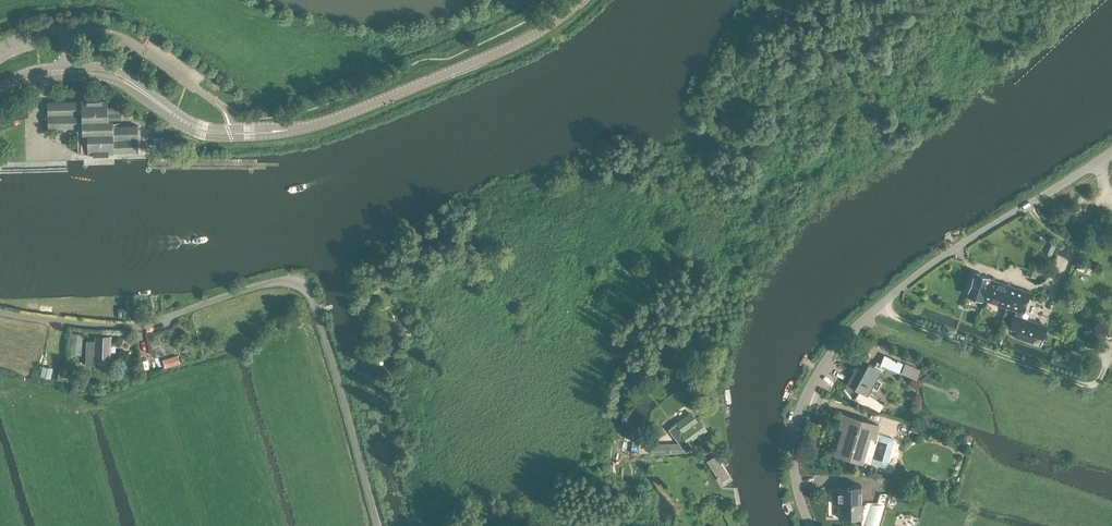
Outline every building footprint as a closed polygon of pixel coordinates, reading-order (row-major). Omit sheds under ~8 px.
[(107,100),(48,102),(48,129),(78,128),(79,154),(138,152),(138,125),(108,126),(107,100)] [(1099,241),(1107,221),(1107,219),(1095,215),(1087,237),(1099,241)] [(1027,274),(1034,277),(1040,266),(1032,262),(1027,274)] [(974,272),(967,294),(981,299),(986,300),(1003,306),(1016,310),(1014,315),(1013,315),(1009,327),(1017,330),(1015,336),(1032,342),(1034,336),(1042,338),(1046,326),(1019,317),(1021,312),(1022,312),(1029,292),(1009,285),(987,278),(988,277),(974,272)] [(118,319),(129,319),(128,309),(118,309),(118,319)] [(1084,330),(1086,341),(1094,340),(1092,328),(1084,330)] [(71,334),(70,355),(80,356),(81,335),(71,334)] [(96,336),(96,341),(87,340),(86,366),(95,366),(95,358),(110,359),(111,336),(96,336)] [(902,363),(884,355),(880,363),(885,365),(884,367),(896,373),(897,370),(898,371),(902,363)] [(165,368),(179,363),(176,356),(162,360),(165,368)] [(884,401),(867,392),(879,370),(868,363),(864,371),(856,367),(847,383),(860,390),(855,398),(879,411),(884,401)] [(902,372),(916,379),(920,371),(905,364),(902,372)] [(43,367),(42,375),(50,376),(52,369),(43,367)] [(652,454),(685,452),(685,451),(692,446),(688,442),(706,429),(699,420),(697,422),(691,413),(669,428),(679,443),(651,445),(652,454)] [(843,414),(839,426),(846,429),(839,454),(866,462),(886,468),(895,438),(878,433),(876,440),(873,439),(875,432),(878,424),(843,414)] [(717,455),(710,459),(725,484),(732,480),(717,455)] [(626,464),(628,486),(639,485),(637,463),(626,464)] [(833,488),(833,490),(833,503),(838,503),(838,517),(861,517),(861,485),(850,485),(850,488),(833,488)]
